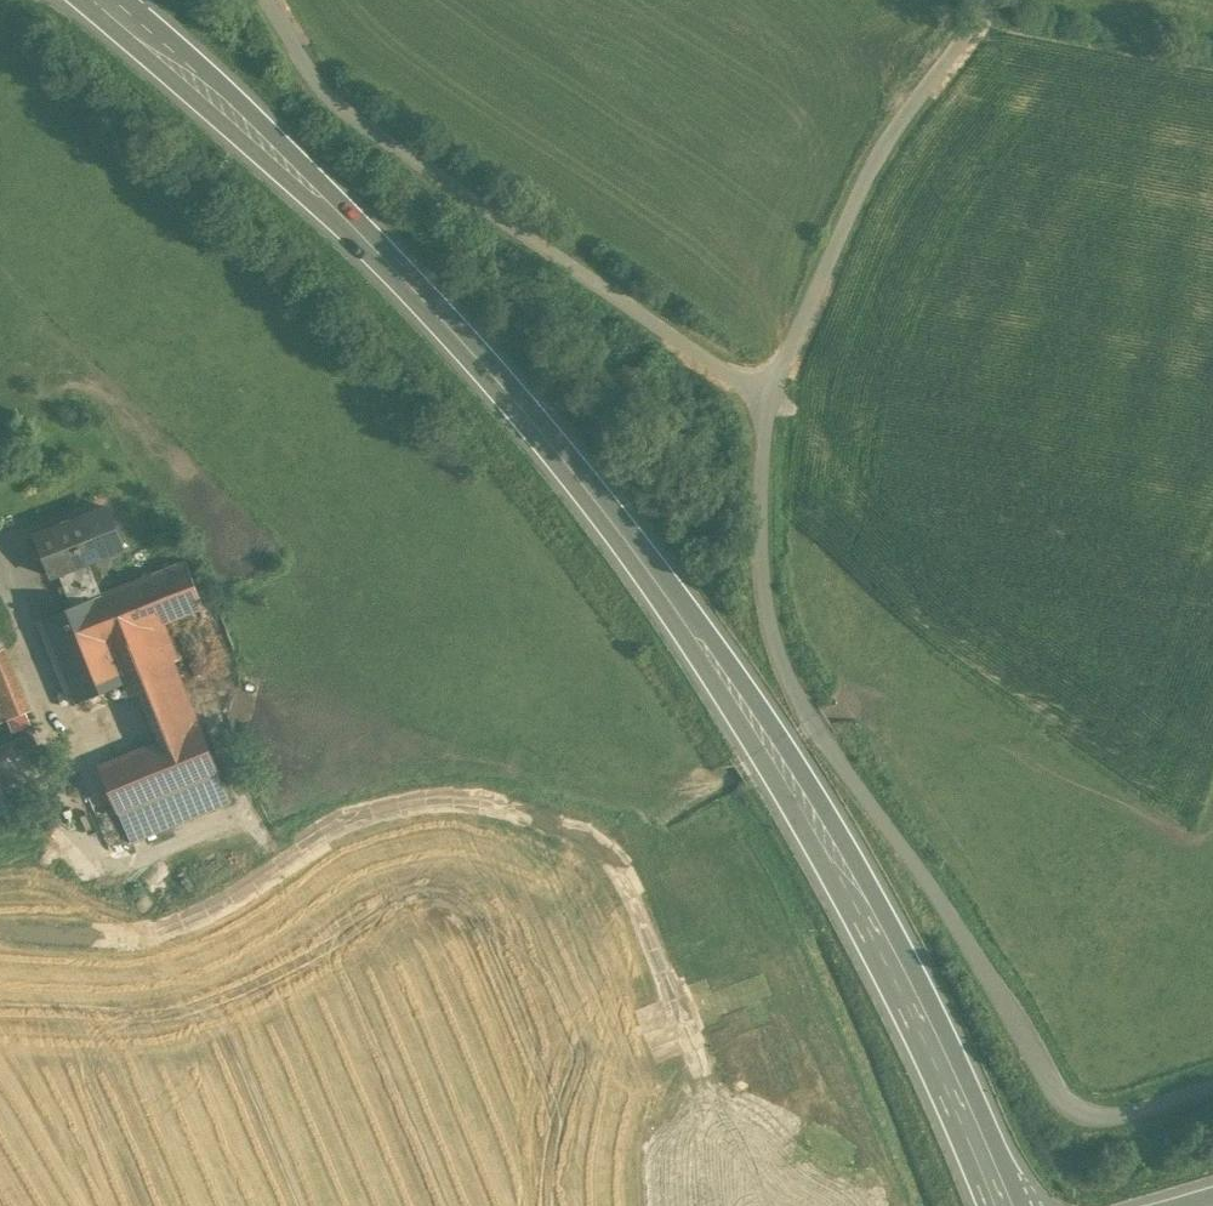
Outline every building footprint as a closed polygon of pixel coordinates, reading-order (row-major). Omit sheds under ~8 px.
[(107,507),(87,515),(103,556),(124,548),(107,507)] [(87,515),(34,535),(51,577),(61,573),(74,606),(100,596),(87,563),(103,556),(87,515)] [(74,606),(41,619),(74,703),(127,682),(173,664),(172,661),(177,659),(163,623),(204,607),(186,562),(100,596),(74,606)] [(0,649),(0,721),(26,711),(2,648),(0,649)] [(173,664),(127,682),(132,695),(141,692),(161,740),(196,726),(173,664)] [(161,740),(100,764),(122,812),(216,770),(196,725),(161,740)] [(216,770),(122,812),(135,840),(229,800),(216,770)] [(12,810),(0,782),(0,815),(12,810)]
